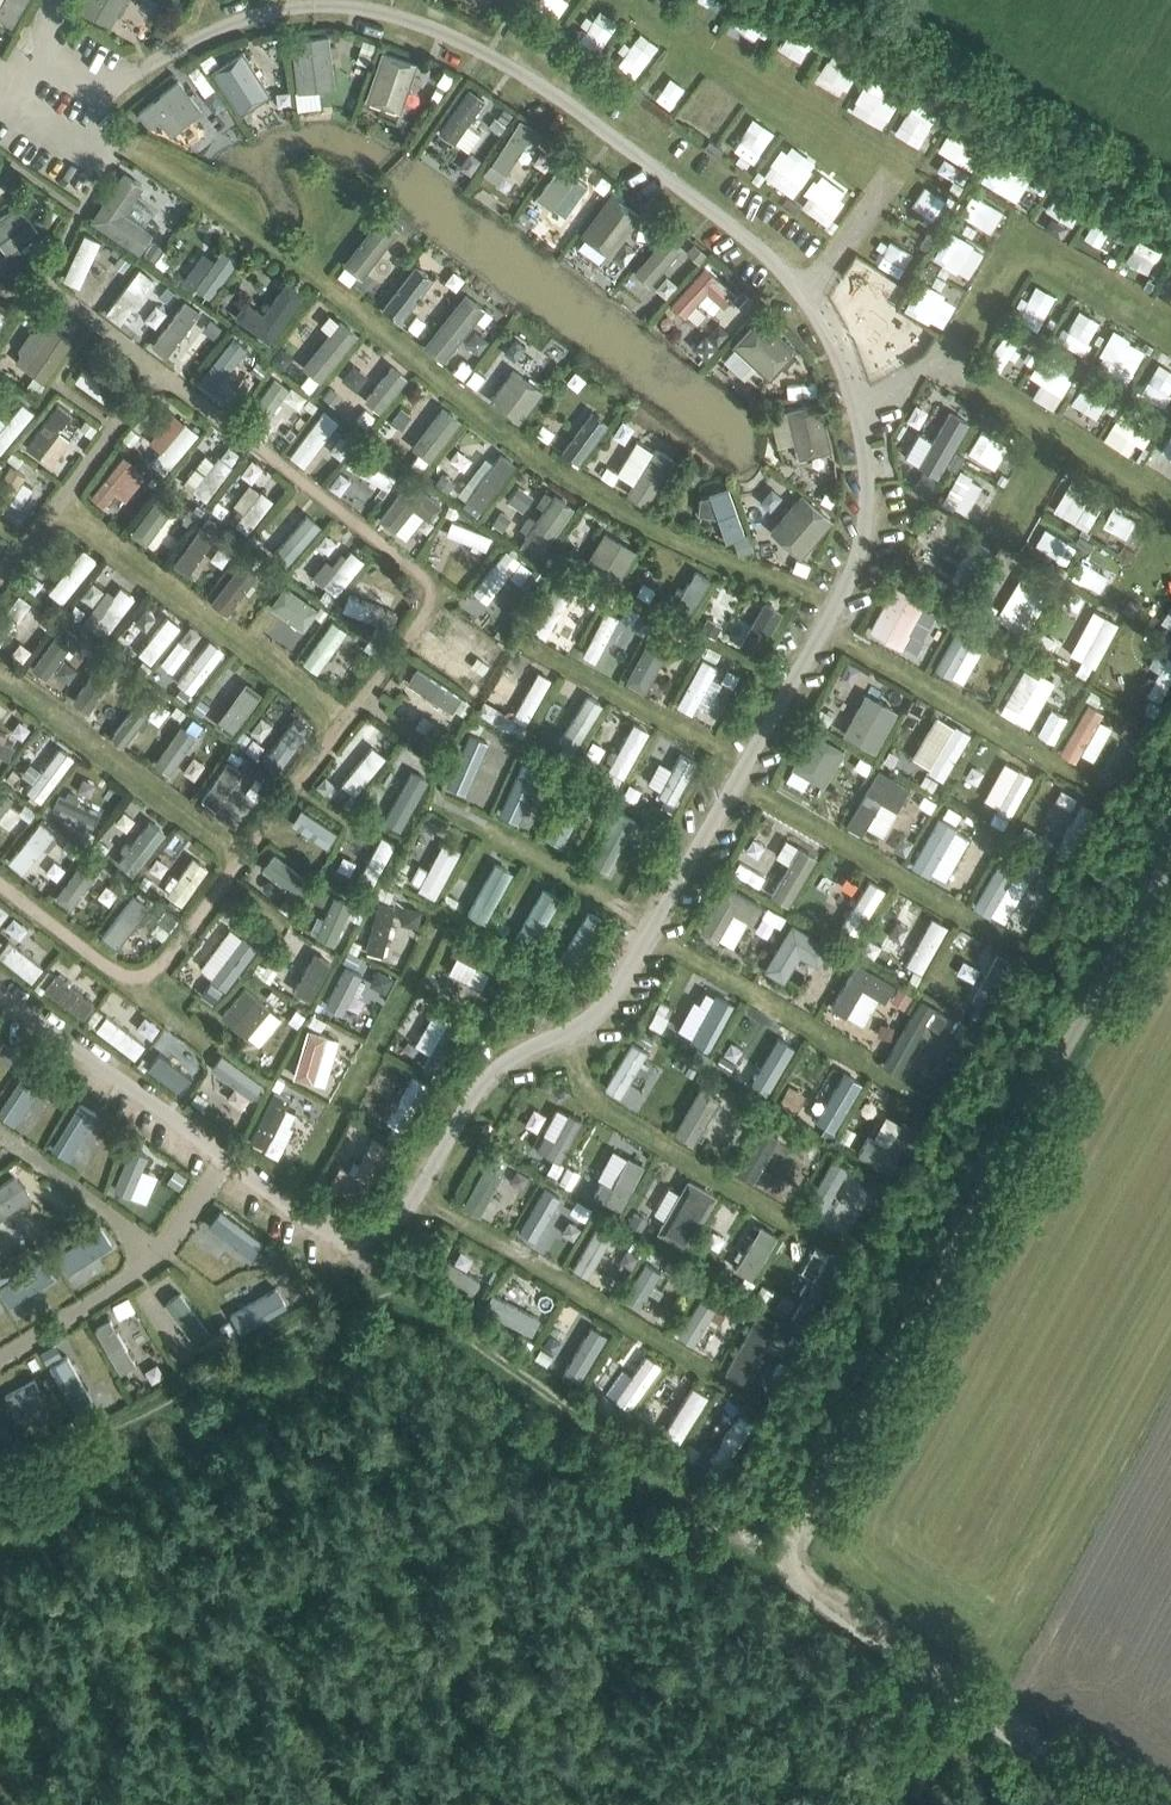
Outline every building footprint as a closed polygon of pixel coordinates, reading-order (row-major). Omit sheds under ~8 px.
[(0,7),(0,16),(13,23),(26,0),(4,0),(0,7)] [(77,8),(114,32),(125,16),(104,3),(106,0),(83,0),(77,8)] [(797,15),(790,11),(783,8),(779,15),(792,23),(797,15)] [(567,36),(560,32),(554,28),(549,35),(562,43),(567,36)] [(292,39),(298,91),(335,87),(330,35),(292,39)] [(243,50),(212,70),(240,113),(271,93),(243,50)] [(366,98),(401,110),(417,62),(382,51),(366,98)] [(879,66),(872,62),(865,58),(861,66),(875,73),(879,66)] [(159,120),(171,135),(203,109),(179,79),(138,112),(150,127),(159,120)] [(645,92),(639,88),(630,83),(626,90),(641,99),(645,92)] [(962,116),(956,112),(948,108),(944,115),(958,123),(962,116)] [(723,148),(717,144),(710,139),(704,146),(717,156),(723,148)] [(1065,175),(1058,170),(1052,166),(1047,174),(1061,182),(1065,175)] [(140,250),(151,235),(123,216),(141,188),(126,178),(96,221),(140,250)] [(581,233),(612,256),(642,214),(611,192),(581,233)] [(800,206),(794,201),(787,196),(782,203),(795,212),(800,206)] [(10,254),(40,231),(18,202),(0,216),(0,240),(10,254)] [(1147,224),(1140,220),(1133,216),(1129,223),(1143,231),(1147,224)] [(927,231),(919,244),(927,249),(935,236),(927,231)] [(383,247),(367,234),(337,273),(353,285),(383,247)] [(929,260),(921,274),(929,278),(937,265),(929,260)] [(399,321),(433,278),(416,265),(382,308),(399,321)] [(304,291),(287,279),(264,311),(246,299),(235,315),(270,340),(304,291)] [(760,316),(733,345),(770,378),(796,349),(760,316)] [(51,327),(23,366),(44,380),(72,341),(51,327)] [(1041,333),(1037,339),(1033,347),(1040,351),(1049,337),(1041,333)] [(1082,357),(1078,363),(1073,371),(1081,375),(1089,361),(1082,357)] [(491,400),(521,422),(544,391),(513,369),(491,400)] [(1122,400),(1127,393),(1131,386),(1123,382),(1115,396),(1122,400)] [(788,409),(799,457),(832,449),(821,402),(788,409)] [(1160,413),(1156,420),(1163,425),(1169,415),(1170,411),(1170,410),(1164,406),(1160,413)] [(955,451),(947,465),(954,469),(963,455),(955,451)] [(442,501),(410,477),(378,517),(394,529),(413,506),(429,518),(442,501)] [(1115,505),(1120,497),(1106,489),(1101,497),(1115,505)] [(771,530),(801,557),(833,520),(803,493),(771,530)] [(585,565),(618,584),(638,550),(605,531),(585,565)] [(1089,551),(1094,544),(1080,535),(1075,543),(1089,551)] [(926,604),(896,587),(875,625),(905,642),(926,604)] [(843,733),(875,751),(898,710),(866,692),(843,733)] [(792,767),(824,785),(845,749),(813,730),(792,767)] [(847,825),(861,834),(881,800),(897,809),(910,787),(879,769),(847,825)] [(700,929),(718,939),(734,911),(752,922),(762,905),(726,884),(700,929)] [(832,944),(792,922),(764,969),(784,981),(800,954),(819,965),(832,944)] [(481,990),(499,998),(515,965),(458,937),(451,952),(490,971),(481,990)] [(831,1007),(845,1015),(862,986),(885,1000),(895,984),(857,962),(831,1007)] [(222,1014),(247,1036),(271,1008),(245,986),(222,1014)] [(883,1064),(898,1073),(927,1022),(939,1029),(947,1016),(935,1009),(936,1006),(921,998),(883,1064)] [(12,1112),(37,1117),(42,1088),(39,1088),(41,1078),(18,1074),(12,1112)] [(869,1135),(858,1154),(897,1175),(922,1131),(903,1120),(889,1146),(869,1135)] [(57,1154),(92,1160),(97,1132),(62,1126),(57,1154)] [(807,1203),(820,1210),(829,1193),(839,1199),(852,1176),(829,1164),(807,1203)] [(124,1196),(155,1205),(163,1177),(132,1168),(124,1196)] [(32,1195),(16,1174),(0,1186),(0,1219),(32,1195)] [(658,1231),(686,1248),(717,1196),(688,1179),(658,1231)] [(198,1242),(227,1250),(230,1239),(242,1243),(247,1226),(206,1214),(198,1242)] [(248,1271),(264,1284),(271,1275),(275,1279),(289,1261),(267,1244),(253,1262),(255,1264),(248,1271)] [(33,1270),(45,1288),(81,1264),(68,1246),(33,1270)] [(20,1308),(1,1278),(0,1279),(0,1321),(20,1308)] [(95,1327),(121,1372),(136,1363),(109,1319),(95,1327)] [(62,1348),(83,1380),(101,1368),(80,1336),(62,1348)] [(6,1395),(19,1418),(45,1403),(38,1390),(41,1389),(35,1379),(6,1395)]
